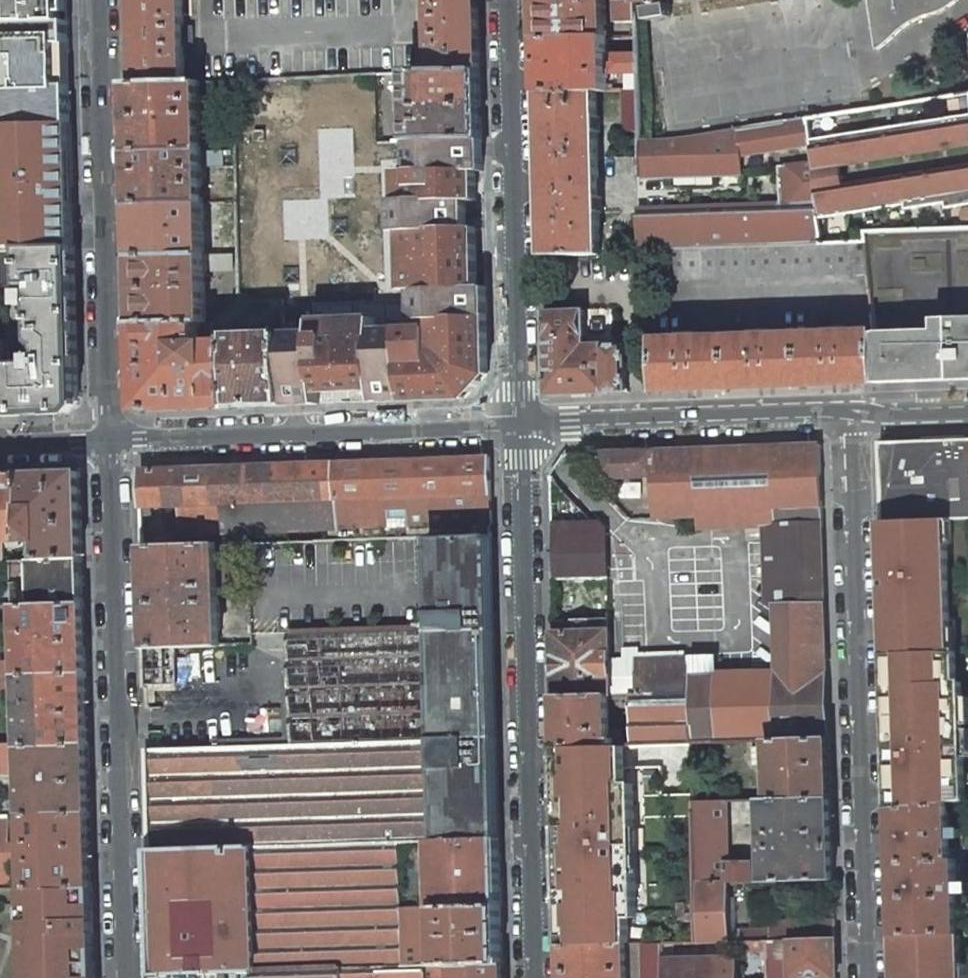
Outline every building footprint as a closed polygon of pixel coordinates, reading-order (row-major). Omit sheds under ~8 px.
[(68,22),(68,0),(0,0),(0,24),(68,22)] [(138,84),(185,83),(184,45),(192,45),(192,29),(183,29),(182,0),(136,0),(138,84)] [(434,72),(480,71),(478,0),(432,0),(432,18),(424,18),(425,34),(433,34),(434,72)] [(538,40),(603,39),(602,0),(537,0),(538,40)] [(638,23),(637,4),(637,0),(614,0),(615,24),(638,23)] [(877,52),(882,49),(894,39),(904,29),(913,23),(921,20),(937,15),(946,11),(953,6),(961,0),(869,0),(877,52)] [(603,39),(538,40),(539,92),(595,91),(604,91),(604,75),(639,74),(638,55),(604,56),(603,39)] [(409,73),(412,142),(482,140),(480,71),(434,72),(426,72),(409,73)] [(138,84),(130,84),(131,152),(201,149),(199,82),(185,83),(138,84)] [(623,132),(641,131),(639,90),(622,91),(623,132)] [(595,91),(539,92),(542,178),(597,177),(596,133),(599,133),(598,116),(596,116),(595,91)] [(865,232),(967,229),(967,94),(808,119),(810,145),(812,160),(816,204),(821,244),(866,242),(865,232)] [(737,130),(741,158),(810,145),(808,119),(737,130)] [(74,247),(71,122),(7,124),(8,153),(0,153),(0,249),(17,248),(22,248),(74,247)] [(255,141),(265,141),(265,130),(254,131),(255,141)] [(741,158),(737,130),(712,134),(714,178),(742,177),(741,158)] [(714,178),(712,134),(676,140),(641,141),(638,142),(639,180),(714,178)] [(374,319),(314,322),(314,333),(284,334),(287,405),(318,404),(317,392),(359,390),(359,379),(375,379),(375,389),(376,402),(466,398),(488,375),(486,288),(477,288),(463,288),(463,275),(476,275),(475,228),(470,228),(459,229),(459,212),(469,212),(469,200),(474,200),(473,171),(482,171),(482,140),(412,142),(413,171),(401,172),(401,201),(395,201),(396,231),(405,231),(418,231),(419,240),(405,241),(407,290),(419,290),(420,329),(374,331),(374,319)] [(201,149),(131,152),(133,204),(203,203),(201,149)] [(781,205),(816,204),(812,160),(779,166),(781,205)] [(542,199),(598,197),(598,191),(597,177),(542,178),(542,192),(542,199)] [(598,197),(542,199),(544,256),(599,255),(598,214),(601,214),(600,197),(598,197)] [(203,203),(133,204),(134,257),(205,255),(203,203)] [(816,204),(781,205),(743,206),(745,246),(797,245),(821,244),(816,204)] [(745,246),(743,206),(697,207),(699,248),(724,247),(745,246)] [(699,248),(697,207),(640,209),(638,209),(639,250),(651,249),(699,248)] [(459,229),(470,228),(469,212),(459,212),(459,229)] [(405,241),(419,240),(418,231),(405,231),(405,241)] [(821,244),(797,245),(798,276),(869,274),(866,242),(821,244)] [(798,276),(797,245),(745,246),(724,247),(725,278),(798,276)] [(41,356),(32,356),(20,357),(21,363),(10,364),(9,340),(3,340),(3,342),(5,415),(68,413),(78,402),(74,247),(22,248),(25,306),(34,305),(35,341),(39,348),(40,348),(41,356)] [(699,248),(651,249),(652,281),(725,278),(724,247),(699,248)] [(17,285),(17,248),(0,249),(0,285),(17,285)] [(205,255),(134,257),(136,324),(201,322),(207,322),(205,270),(233,270),(233,254),(205,255)] [(463,288),(477,288),(476,275),(463,275),(463,288)] [(583,310),(545,312),(547,395),(627,392),(625,346),(606,346),(605,344),(584,345),(583,310)] [(875,332),(876,383),(967,380),(967,317),(934,318),(935,330),(875,332)] [(201,322),(136,324),(138,410),(232,407),(229,342),(202,343),(201,322)] [(829,331),(829,334),(800,335),(802,386),(863,384),(860,333),(844,334),(844,330),(829,331)] [(863,384),(876,383),(875,332),(860,333),(863,384)] [(771,336),(771,333),(756,333),(756,337),(727,338),(730,388),(802,386),(800,335),(771,336)] [(232,407),(287,405),(284,334),(229,337),(229,342),(232,407)] [(684,340),(654,341),(656,391),(730,388),(727,338),(699,339),(699,336),(684,336),(684,340)] [(375,379),(359,379),(359,390),(375,389),(375,379)] [(879,442),(882,524),(942,521),(967,520),(967,439),(879,442)] [(822,525),(820,444),(600,452),(601,479),(653,477),(655,518),(697,516),(697,529),(763,527),(822,525)] [(490,457),(336,462),(339,529),(355,529),(356,540),(431,538),(492,536),(490,457)] [(336,462),(140,470),(141,507),(182,506),(181,535),(339,529),(336,462)] [(80,472),(24,474),(26,541),(26,546),(32,546),(32,540),(40,540),(40,559),(83,557),(80,472)] [(0,475),(0,542),(26,541),(24,474),(0,475)] [(942,521),(882,524),(885,674),(891,810),(947,804),(947,806),(967,803),(967,786),(967,760),(966,732),(966,728),(965,700),(964,685),(959,685),(958,654),(948,654),(947,633),(951,632),(948,545),(943,545),(942,521)] [(773,606),(825,604),(822,525),(763,527),(765,606),(773,606)] [(339,529),(339,540),(356,540),(355,529),(339,529)] [(606,533),(551,535),(552,577),(607,576),(606,533)] [(447,839),(500,838),(492,536),(431,538),(433,628),(438,841),(447,840),(447,839)] [(316,570),(316,541),(248,543),(249,572),(316,570)] [(217,544),(142,546),(145,647),(193,646),(221,645),(217,544)] [(26,546),(6,546),(6,560),(11,560),(26,559),(26,546)] [(26,559),(11,560),(12,606),(19,606),(84,604),(84,583),(77,583),(77,578),(83,578),(83,557),(40,559),(26,559)] [(21,658),(8,661),(9,676),(86,675),(84,604),(19,606),(21,658)] [(773,606),(775,670),(827,668),(825,604),(773,606)] [(609,620),(554,621),(554,633),(609,631),(609,620)] [(433,628),(333,631),(339,844),(398,842),(435,841),(438,841),(433,628)] [(292,745),(148,749),(151,849),(150,850),(339,844),(333,631),(289,632),(292,745)] [(556,697),(608,695),(610,695),(609,631),(554,633),(556,697)] [(193,646),(145,647),(146,685),(177,684),(176,656),(193,655),(193,646)] [(629,695),(688,693),(687,659),(636,661),(636,667),(619,667),(619,695),(629,695)] [(717,659),(687,659),(688,693),(691,693),(693,743),(719,742),(718,672),(717,659)] [(9,676),(8,661),(0,661),(0,676),(9,676)] [(775,670),(718,672),(719,742),(764,740),(829,738),(827,668),(775,670)] [(86,675),(9,676),(9,692),(21,692),(21,700),(16,700),(16,705),(22,705),(23,738),(7,738),(6,744),(22,744),(88,744),(86,675)] [(0,676),(0,693),(9,692),(9,676),(0,676)] [(629,695),(631,745),(693,743),(691,693),(688,693),(629,695)] [(610,745),(608,695),(556,697),(557,747),(610,745)] [(766,799),(766,800),(831,799),(829,738),(764,740),(766,799)] [(0,744),(0,773),(18,776),(24,776),(22,744),(6,744),(0,744)] [(88,744),(22,744),(24,776),(25,816),(90,814),(88,744)] [(610,745),(557,747),(562,945),(629,943),(628,917),(636,917),(635,872),(630,872),(629,828),(634,828),(633,782),(625,783),(624,745),(610,745)] [(766,800),(766,799),(764,799),(766,863),(729,863),(727,800),(694,800),(697,882),(727,882),(727,883),(834,880),(831,799),(766,800)] [(17,802),(1,802),(1,817),(10,817),(17,816),(17,802)] [(949,860),(947,806),(947,804),(891,810),(895,937),(956,935),(954,860),(949,860)] [(22,866),(12,866),(13,889),(23,889),(27,887),(92,887),(90,814),(25,816),(26,861),(22,861),(22,866)] [(13,889),(12,866),(10,817),(1,817),(0,817),(0,889),(13,889)] [(635,872),(639,872),(638,828),(634,828),(629,828),(630,872),(635,872)] [(439,907),(502,905),(500,838),(447,839),(447,840),(438,841),(435,841),(437,907),(439,907)] [(339,844),(150,850),(154,974),(229,972),(255,972),(343,970),(404,967),(401,908),(398,842),(339,844)] [(788,939),(836,938),(835,920),(773,922),(773,929),(728,930),(727,883),(727,882),(697,882),(698,943),(739,942),(788,940),(788,939)] [(94,962),(92,887),(27,887),(28,964),(94,962)] [(503,963),(502,905),(439,907),(440,937),(426,937),(426,943),(420,943),(420,937),(419,908),(401,908),(404,967),(503,963)] [(895,937),(896,977),(967,977),(967,963),(961,964),(960,935),(956,935),(895,937)] [(836,938),(788,939),(788,940),(739,942),(739,952),(767,951),(768,977),(837,977),(836,938)] [(562,945),(563,977),(664,977),(663,943),(663,942),(629,943),(562,945)] [(739,942),(698,943),(663,943),(664,977),(739,977),(739,952),(739,942)] [(28,977),(94,977),(94,962),(28,964),(28,977)] [(503,963),(404,967),(343,970),(343,977),(503,977),(503,963)] [(255,972),(255,977),(343,977),(343,970),(255,972)]
